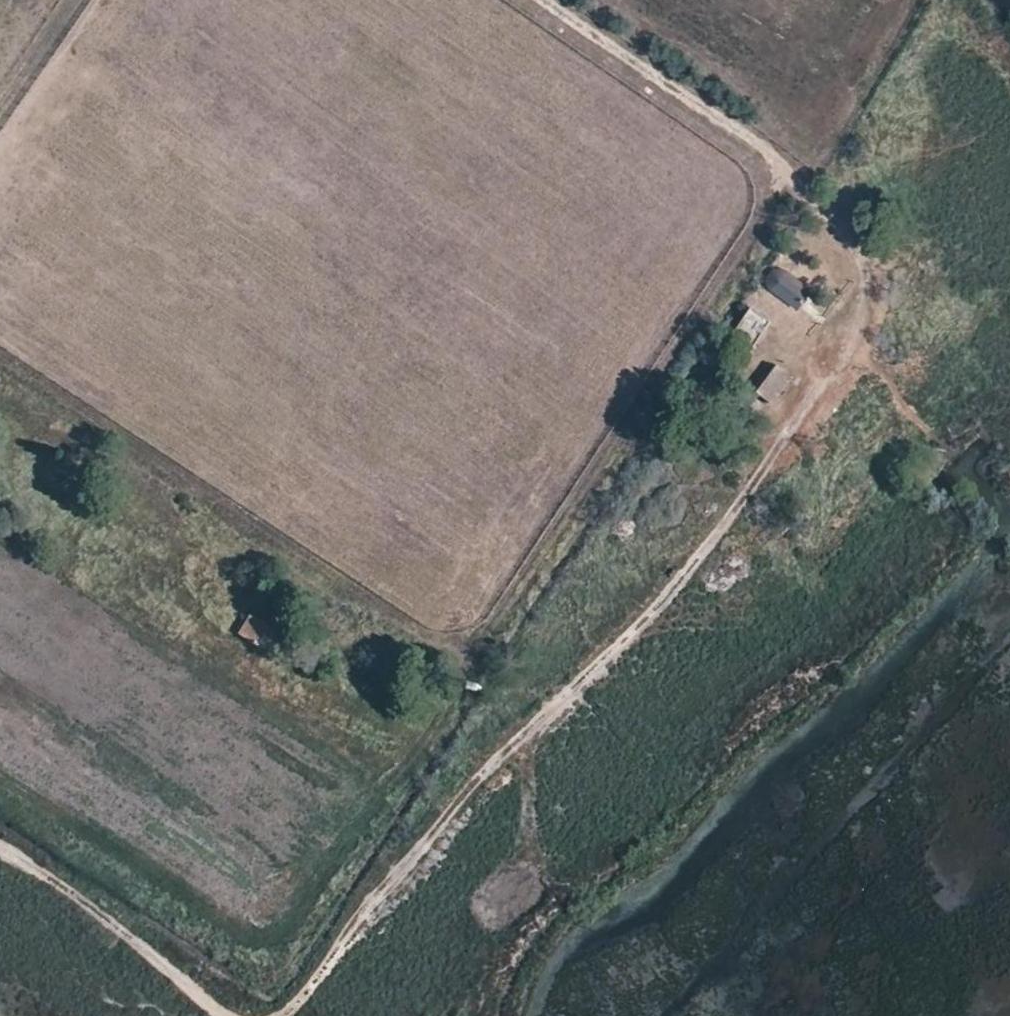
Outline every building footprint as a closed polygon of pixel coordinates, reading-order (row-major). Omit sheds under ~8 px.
[(773,293),(799,312),(812,291),(788,273),(785,272),(781,272),(779,272),(777,273),(775,275),(772,277),(771,279),(770,286),(770,288),(771,290),(773,293)] [(731,336),(751,350),(770,322),(750,308),(731,336)] [(765,359),(748,382),(757,388),(774,366),(765,359)] [(754,394),(771,407),(793,377),(777,365),(754,394)] [(239,636),(257,649),(269,628),(252,616),(239,636)]
